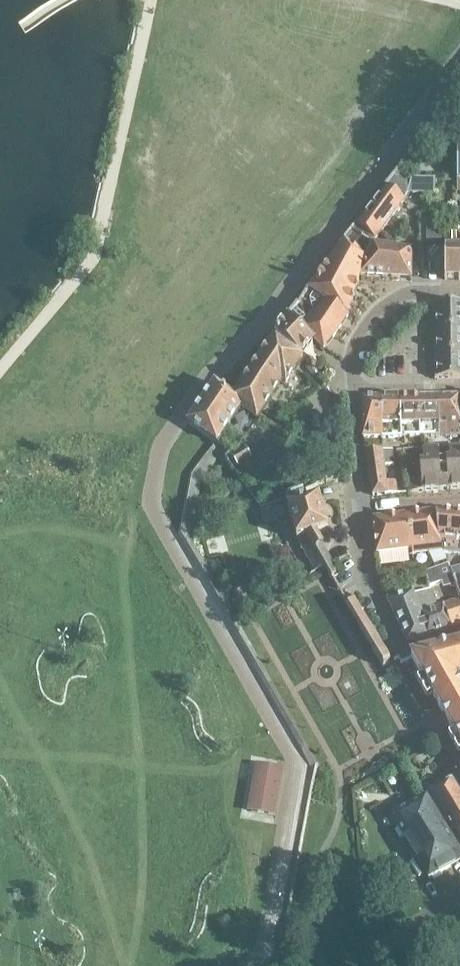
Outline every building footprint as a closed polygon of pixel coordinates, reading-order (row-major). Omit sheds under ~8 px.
[(405,201),(407,194),(434,195),(434,181),(411,180),(410,181),(393,178),(371,206),(390,220),(405,201)] [(375,241),(390,220),(371,206),(356,226),(375,241)] [(458,234),(457,249),(445,249),(445,279),(459,279),(459,234),(458,234)] [(348,317),(361,278),(359,278),(365,258),(344,242),(308,291),(322,300),(348,317)] [(412,280),(413,250),(373,243),(373,244),(371,244),(365,258),(359,278),(361,278),(412,280)] [(347,319),(348,317),(322,300),(301,328),(300,329),(312,338),(311,339),(324,350),(331,344),(330,343),(338,333),(347,319)] [(435,304),(436,329),(459,329),(459,303),(435,304)] [(298,353),(299,352),(311,339),(312,338),(300,329),(301,328),(288,318),(275,334),(298,353)] [(436,329),(436,354),(459,354),(459,329),(436,329)] [(286,386),(304,358),(299,352),(298,353),(275,334),(234,396),(215,383),(187,424),(213,442),(217,444),(241,410),(258,421),(282,383),(286,386)] [(436,354),(436,380),(459,379),(459,354),(436,354)] [(459,397),(417,398),(416,437),(440,436),(440,438),(459,437),(459,416),(459,397)] [(398,438),(399,398),(380,399),(379,439),(382,439),(382,438),(398,438)] [(416,437),(417,398),(399,398),(398,438),(416,437)] [(379,439),(380,399),(362,399),(364,439),(379,439)] [(245,448),(231,456),(238,466),(251,459),(245,448)] [(449,448),(450,461),(446,461),(446,462),(440,463),(438,448),(423,449),(424,465),(419,466),(420,480),(422,493),(459,490),(459,448),(449,448)] [(424,465),(423,449),(413,450),(415,466),(419,466),(424,465)] [(415,466),(413,450),(404,450),(405,467),(415,466)] [(394,466),(393,451),(383,451),(367,453),(374,497),(397,495),(396,482),(386,483),(384,467),(394,466)] [(422,493),(420,480),(407,481),(408,494),(422,493)] [(309,537),(329,532),(320,499),(288,508),(297,541),(316,573),(325,567),(308,538),(309,537)] [(437,510),(437,512),(443,552),(459,553),(459,512),(437,510)] [(443,552),(437,512),(407,516),(412,550),(413,556),(443,552)] [(412,550),(407,516),(374,520),(377,554),(412,550)] [(451,570),(449,564),(426,573),(429,588),(442,583),(444,589),(456,585),(454,578),(451,570)] [(451,570),(454,578),(459,576),(459,568),(451,570)] [(439,613),(432,590),(414,596),(413,591),(387,599),(408,644),(444,632),(438,614),(439,613)] [(443,605),(445,611),(439,613),(438,614),(444,632),(459,627),(459,599),(443,605)] [(457,680),(459,680),(459,648),(411,660),(459,745),(459,746),(459,685),(457,680)] [(283,769),(259,765),(251,813),(274,817),(283,769)] [(395,779),(392,775),(385,779),(388,783),(395,779)] [(418,797),(424,794),(421,788),(416,779),(411,782),(418,797)] [(452,781),(427,796),(427,795),(424,797),(459,857),(459,794),(452,781)] [(424,797),(390,816),(405,841),(402,843),(423,877),(426,875),(428,880),(459,863),(459,857),(424,797)]
